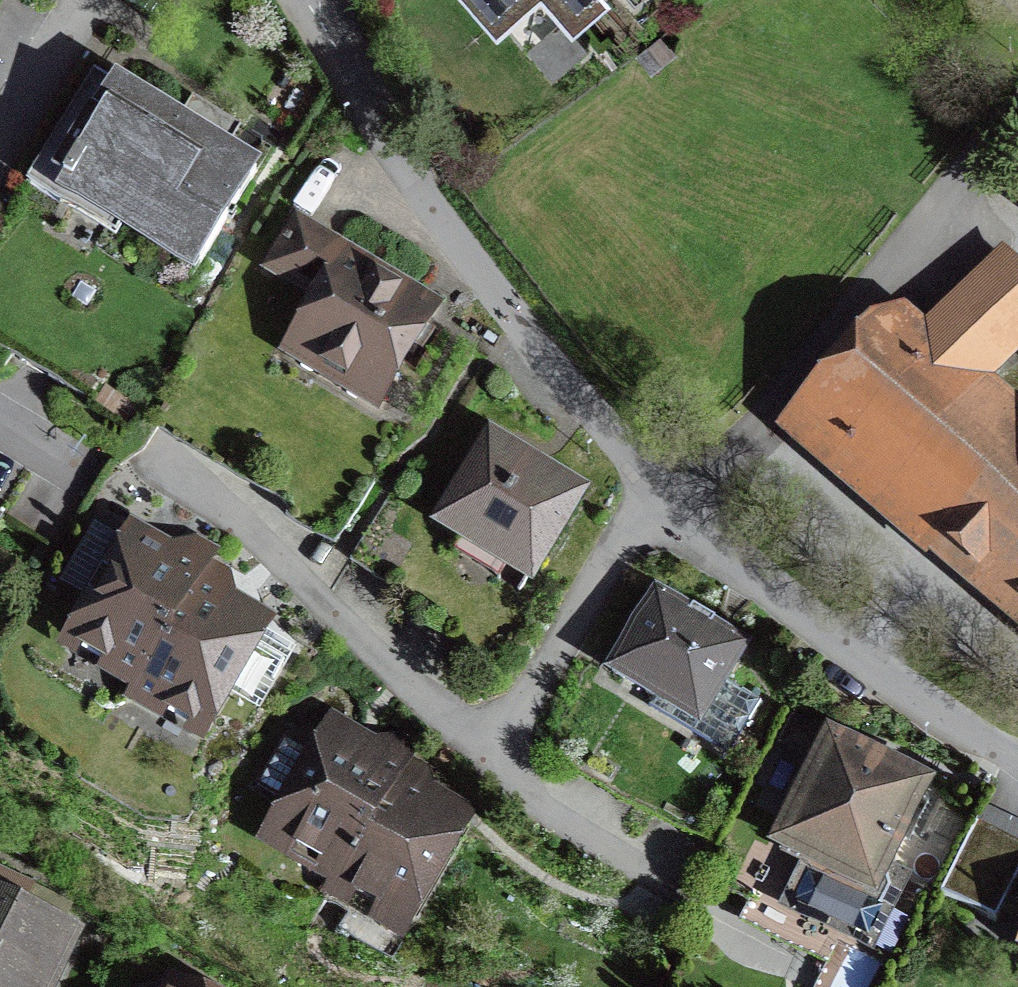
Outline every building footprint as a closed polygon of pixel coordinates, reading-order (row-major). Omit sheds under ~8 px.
[(505,25),(534,0),(484,0),(505,25)] [(561,18),(564,21),(589,0),(546,0),(561,18)] [(564,21),(561,18),(526,48),(553,79),(570,63),(588,48),(564,21)] [(192,98),(177,124),(111,84),(116,75),(99,65),(27,182),(115,236),(120,227),(195,272),(200,264),(256,172),(224,153),(239,127),(192,98)] [(379,397),(425,320),(395,301),(400,293),(375,277),(369,286),(308,249),(319,232),(296,219),(266,269),(319,301),(292,344),(325,365),(319,375),(340,387),(346,377),(379,397)] [(935,344),(978,382),(1017,336),(1017,290),(999,273),(935,344)] [(978,382),(935,344),(895,311),(877,325),(802,412),(1017,598),(1017,416),(978,382)] [(499,579),(512,558),(532,571),(576,498),(544,479),(550,468),(528,455),(521,465),(489,446),(446,518),(466,531),(454,551),(499,579)] [(97,602),(131,544),(95,523),(62,581),(97,602)] [(74,642),(139,680),(209,559),(215,549),(199,540),(184,566),(135,538),(131,544),(97,602),(74,642)] [(225,568),(209,559),(139,680),(134,689),(198,727),(222,686),(256,706),(290,649),(255,629),(259,623),(210,594),(225,568)] [(727,678),(751,638),(656,580),(604,664),(656,696),(700,722),(727,678)] [(650,705),(728,753),(762,699),(727,678),(700,722),(656,696),(650,705)] [(784,741),(813,755),(823,735),(795,721),(784,741)] [(342,870),(407,758),(412,749),(396,740),(382,763),(334,735),(320,758),(285,738),(257,785),(293,805),(277,833),(339,869),(334,880),(336,881),(342,870)] [(786,904),(870,946),(904,877),(883,867),(924,784),(831,738),(780,841),(809,856),(786,904)] [(342,870),(336,881),(400,918),(458,819),(410,791),(423,768),(407,758),(342,870)] [(1017,877),(1017,840),(977,820),(940,894),(996,922),(1017,877)] [(17,915),(31,884),(0,869),(0,986),(36,986),(60,936),(17,915)]
